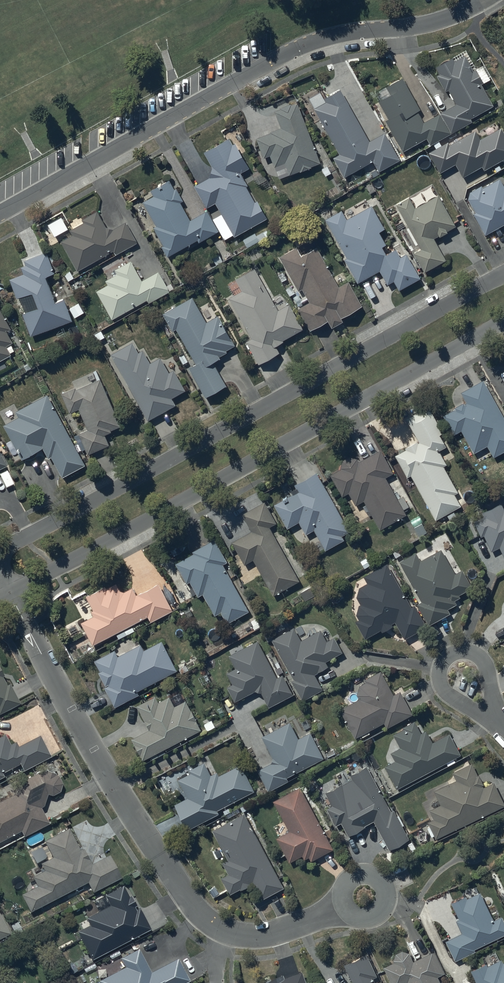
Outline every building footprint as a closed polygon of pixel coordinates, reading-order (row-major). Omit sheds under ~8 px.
[(474,71),(465,56),(454,62),(453,58),(436,68),(440,74),(437,76),(446,92),(449,91),(457,104),(424,122),(417,111),(420,109),(403,79),(387,88),(391,95),(379,102),(390,120),(386,122),(403,152),(427,139),(431,146),(472,122),(471,119),(494,106),(481,84),(484,83),(476,69),(474,71)] [(385,132),(370,140),(341,88),(323,98),(326,103),(315,109),(341,156),(335,159),(345,177),(373,162),(379,172),(401,160),(385,132)] [(283,129),(256,139),(264,159),(270,157),(278,180),(320,165),(298,104),(276,111),(283,129)] [(429,153),(440,173),(456,164),(463,178),(482,167),(484,171),(503,160),(503,133),(501,129),(481,140),(476,131),(450,145),(449,142),(429,153)] [(207,207),(215,203),(234,237),(267,219),(257,202),(255,203),(246,186),(247,185),(241,173),(249,169),(235,144),(233,145),(230,138),(204,153),(212,168),(210,178),(195,186),(207,207)] [(500,178),(483,188),(482,186),(470,193),(468,200),(476,214),(474,215),(485,235),(503,225),(503,186),(500,178)] [(153,197),(143,202),(156,227),(153,228),(163,246),(161,247),(167,258),(198,242),(198,243),(218,233),(207,211),(189,221),(180,204),(183,202),(177,189),(174,190),(169,180),(150,191),(153,197)] [(408,198),(396,205),(420,250),(414,253),(424,273),(446,261),(434,239),(439,237),(440,238),(448,233),(447,232),(456,227),(439,196),(414,209),(408,198)] [(342,211),(325,220),(346,258),(344,259),(358,284),(380,272),(387,285),(394,281),(399,291),(420,280),(407,255),(400,258),(396,250),(387,256),(382,247),(386,245),(380,233),(385,230),(371,206),(347,219),(342,211)] [(74,236),(63,242),(78,270),(114,250),(116,254),(136,243),(125,223),(113,230),(106,229),(97,212),(83,220),(85,223),(71,231),(74,236)] [(297,246),(278,257),(298,293),(302,290),(309,303),(298,309),(310,330),(329,320),(333,327),(342,322),(340,319),(362,306),(348,282),(339,287),(317,247),(302,255),(297,246)] [(23,275),(10,279),(17,300),(32,294),(38,309),(23,314),(31,336),(71,322),(64,300),(55,304),(46,278),(54,275),(47,253),(24,261),(26,266),(21,267),(23,275)] [(108,285),(96,291),(113,320),(147,301),(149,304),(174,290),(171,284),(166,286),(158,272),(142,281),(131,261),(115,270),(117,274),(105,281),(108,285)] [(242,291),(229,298),(251,339),(246,342),(258,365),(276,355),(273,349),(284,342),(283,341),(303,330),(289,305),(278,311),(255,269),(235,279),(242,291)] [(193,298),(162,314),(172,332),(176,330),(195,366),(189,369),(205,398),(227,387),(214,363),(220,360),(219,357),(226,353),(225,351),(235,346),(219,316),(206,322),(193,298)] [(84,313),(79,303),(70,309),(75,318),(84,313)] [(12,356),(11,354),(16,351),(12,344),(13,343),(7,331),(11,329),(0,309),(0,362),(12,356)] [(133,342),(111,354),(148,421),(175,406),(172,399),(185,392),(173,370),(169,373),(160,357),(150,362),(143,350),(138,352),(133,342)] [(76,390),(75,388),(61,394),(70,414),(78,410),(87,430),(78,434),(87,454),(110,445),(106,436),(112,433),(111,431),(121,427),(100,379),(76,390)] [(444,416),(454,435),(462,431),(474,453),(488,446),(494,456),(503,451),(503,419),(484,381),(462,392),(468,403),(465,404),(464,403),(454,408),(455,410),(444,416)] [(19,418),(4,425),(22,460),(43,449),(48,459),(51,457),(62,478),(86,465),(49,394),(16,412),(19,418)] [(411,475),(435,520),(466,504),(459,490),(457,491),(445,467),(448,466),(439,450),(446,447),(440,437),(444,435),(430,407),(407,419),(419,441),(395,454),(407,478),(411,475)] [(393,474),(380,450),(359,462),(358,461),(358,460),(357,460),(357,459),(356,459),(356,458),(355,458),(354,458),(353,457),(352,457),(351,457),(350,457),(349,457),(348,457),(347,457),(346,458),(345,459),(344,459),(344,460),(343,460),(343,461),(342,461),(342,462),(342,463),(341,464),(341,465),(341,466),(341,467),(341,468),(341,469),(330,476),(342,497),(348,493),(356,507),(364,502),(380,530),(405,515),(385,478),(393,474)] [(349,533),(317,473),(294,485),(296,489),(290,492),(292,495),(287,498),(287,496),(282,499),(283,501),(274,505),(287,529),(299,523),(305,535),(314,530),(325,550),(343,541),(341,537),(349,533)] [(265,502),(242,514),(252,532),(232,542),(244,566),(254,561),(273,596),(300,582),(270,527),(276,524),(265,502)] [(473,521),(481,538),(484,536),(491,552),(500,548),(503,558),(503,510),(501,504),(482,513),(483,516),(473,521)] [(227,563),(214,540),(192,551),(194,554),(175,564),(186,584),(189,582),(198,598),(203,595),(214,616),(221,612),(227,624),(249,612),(223,565),(227,563)] [(417,553),(400,562),(422,602),(417,605),(429,626),(450,614),(448,610),(457,604),(455,600),(461,598),(459,595),(473,588),(463,570),(455,574),(442,549),(421,561),(417,553)] [(412,608),(387,563),(364,576),(368,583),(360,588),(357,598),(361,605),(359,606),(357,616),(360,620),(356,622),(365,639),(381,631),(382,632),(393,626),(392,624),(395,622),(405,640),(428,627),(415,606),(412,608)] [(92,616),(80,622),(92,646),(148,619),(150,623),(173,612),(159,584),(136,595),(133,588),(125,592),(120,591),(116,584),(106,589),(101,589),(85,597),(92,611),(90,612),(92,616)] [(294,627),(271,640),(293,680),(291,681),(301,701),(322,689),(314,674),(328,667),(325,662),(342,653),(334,638),(327,642),(321,630),(301,641),(294,627)] [(277,677),(257,640),(244,647),(242,644),(229,651),(231,655),(228,656),(235,669),(226,673),(232,685),(227,688),(235,702),(255,692),(262,693),(269,708),(293,695),(282,674),(277,677)] [(104,687),(115,707),(139,695),(137,691),(177,670),(161,642),(144,651),(141,644),(117,657),(114,650),(94,661),(100,672),(98,673),(106,687),(104,687)] [(21,705),(10,682),(5,684),(2,677),(3,676),(0,670),(0,716),(21,705)] [(359,700),(341,709),(356,738),(385,723),(387,728),(412,715),(400,692),(393,695),(381,672),(365,680),(366,683),(360,686),(357,696),(359,700)] [(155,699),(139,707),(151,731),(133,740),(143,760),(202,731),(196,720),(197,720),(193,711),(191,712),(186,701),(184,702),(180,693),(158,704),(155,699)] [(290,722),(262,737),(273,758),(271,764),(258,770),(268,791),(287,782),(285,778),(324,759),(310,733),(309,734),(307,729),(296,734),(290,722)] [(385,767),(397,789),(460,754),(449,734),(433,743),(427,732),(422,734),(415,722),(404,728),(405,729),(393,735),(400,748),(390,754),(395,762),(385,767)] [(3,778),(1,774),(19,765),(22,771),(50,758),(39,735),(17,746),(15,742),(9,745),(4,735),(0,737),(0,779),(3,778)] [(191,773),(179,780),(188,799),(176,805),(188,829),(218,814),(217,811),(254,792),(241,765),(219,776),(217,772),(211,776),(204,763),(190,770),(191,773)] [(341,826),(347,838),(367,828),(366,827),(373,824),(388,853),(399,847),(411,841),(394,807),(391,808),(368,763),(347,774),(350,779),(322,793),(329,806),(324,809),(335,829),(341,826)] [(503,806),(503,803),(494,781),(484,786),(479,775),(478,776),(472,763),(452,773),(456,781),(434,791),(441,806),(430,811),(434,819),(428,822),(430,827),(427,828),(432,837),(434,836),(436,839),(503,806)] [(0,802),(0,842),(20,832),(22,837),(48,824),(40,809),(47,795),(48,795),(49,795),(50,795),(51,795),(52,795),(53,795),(54,795),(55,794),(56,794),(57,793),(58,792),(59,791),(59,790),(60,789),(60,788),(61,787),(61,786),(61,785),(61,784),(61,783),(61,782),(61,781),(60,780),(60,779),(59,778),(59,777),(58,776),(57,776),(57,775),(56,775),(55,774),(54,774),(45,770),(20,782),(16,793),(0,802)] [(299,788),(273,802),(290,831),(277,838),(290,863),(302,856),(305,860),(309,858),(311,862),(334,849),(299,788)] [(284,888),(244,814),(213,831),(228,860),(223,863),(229,875),(221,879),(230,895),(240,889),(241,891),(252,885),(261,900),(284,888)] [(38,887),(22,894),(30,911),(87,884),(92,894),(122,879),(110,854),(92,863),(83,845),(79,848),(69,828),(44,841),(52,858),(41,863),(45,871),(33,877),(38,887)] [(88,925),(77,931),(92,960),(150,930),(139,908),(135,910),(134,907),(136,906),(131,897),(129,898),(123,886),(104,896),(109,905),(85,918),(88,925)] [(450,903),(457,919),(455,920),(461,934),(446,941),(455,961),(474,952),(473,949),(503,935),(503,919),(503,916),(493,920),(481,892),(468,898),(467,896),(450,903)] [(9,934),(0,917),(0,939),(9,934)] [(188,982),(177,959),(150,973),(138,949),(119,959),(124,968),(97,981),(98,982),(186,982),(188,982)] [(437,978),(445,974),(434,952),(416,961),(413,961),(410,954),(402,951),(395,954),(393,961),(394,963),(384,967),(391,982),(440,982),(437,978)] [(353,982),(374,982),(372,980),(378,977),(367,954),(344,966),(353,982)] [(503,963),(501,960),(487,967),(486,965),(471,971),(476,982),(503,982),(503,963)] [(263,982),(306,982),(302,973),(285,979),(284,975),(263,982)]
